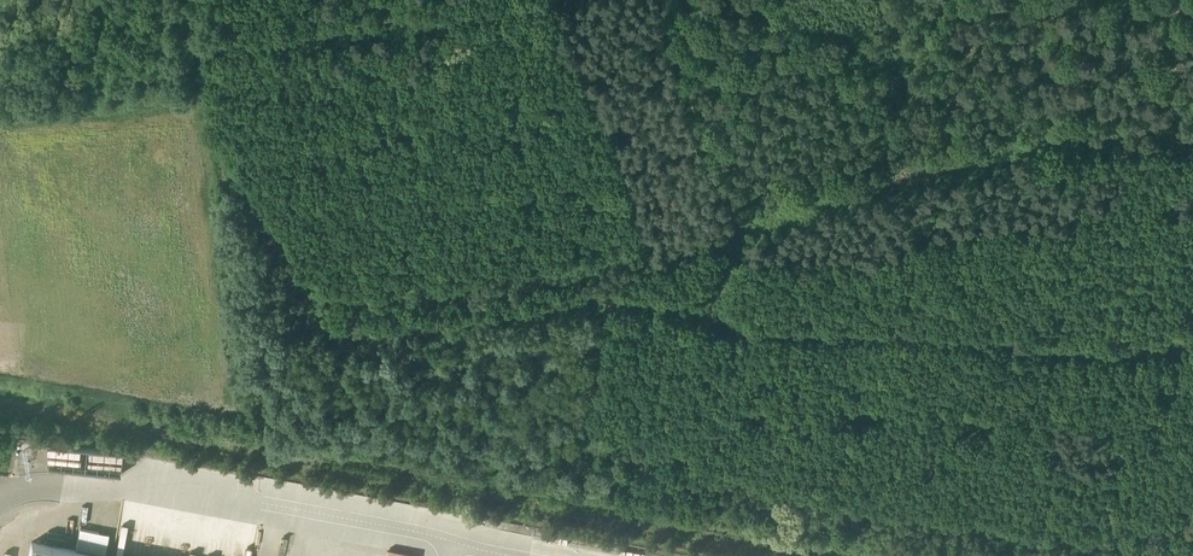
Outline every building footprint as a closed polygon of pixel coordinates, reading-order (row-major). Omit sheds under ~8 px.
[(109,535),(80,529),(77,549),(106,555),(109,535)] [(92,554),(31,542),(29,555),(105,555),(92,554)]
